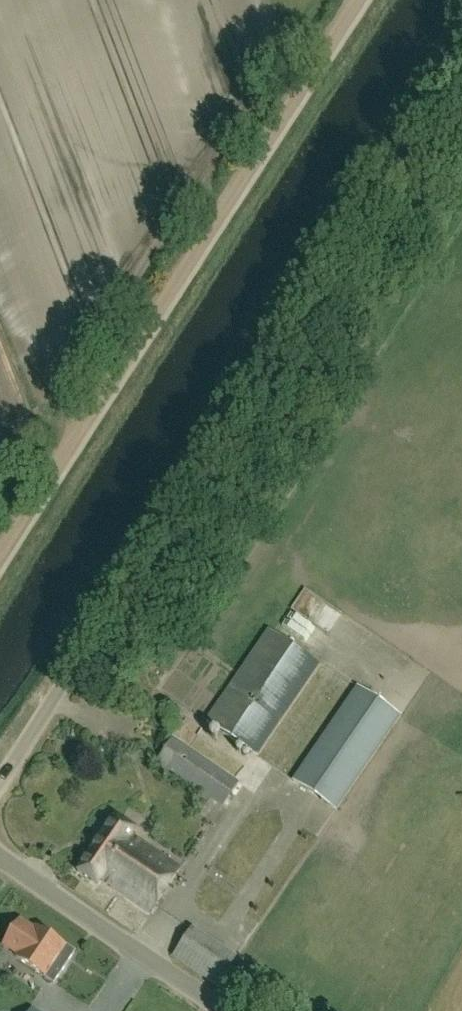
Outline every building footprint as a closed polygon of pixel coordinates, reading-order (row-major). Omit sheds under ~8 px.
[(294,622),(288,633),(324,653),(330,642),(294,622)] [(321,665),(270,630),(207,723),(257,758),(321,665)] [(358,687),(293,782),(336,812),(401,717),(358,687)] [(157,762),(223,807),(239,784),(173,739),(157,762)] [(151,913),(166,891),(181,869),(132,836),(136,831),(115,817),(96,845),(78,873),(98,887),(102,881),(151,913)] [(34,930),(20,920),(3,946),(18,955),(16,958),(47,978),(53,969),(57,972),(64,962),(60,959),(67,947),(66,946),(65,947),(36,927),(34,930)] [(191,930),(173,958),(217,986),(235,959),(191,930)]
